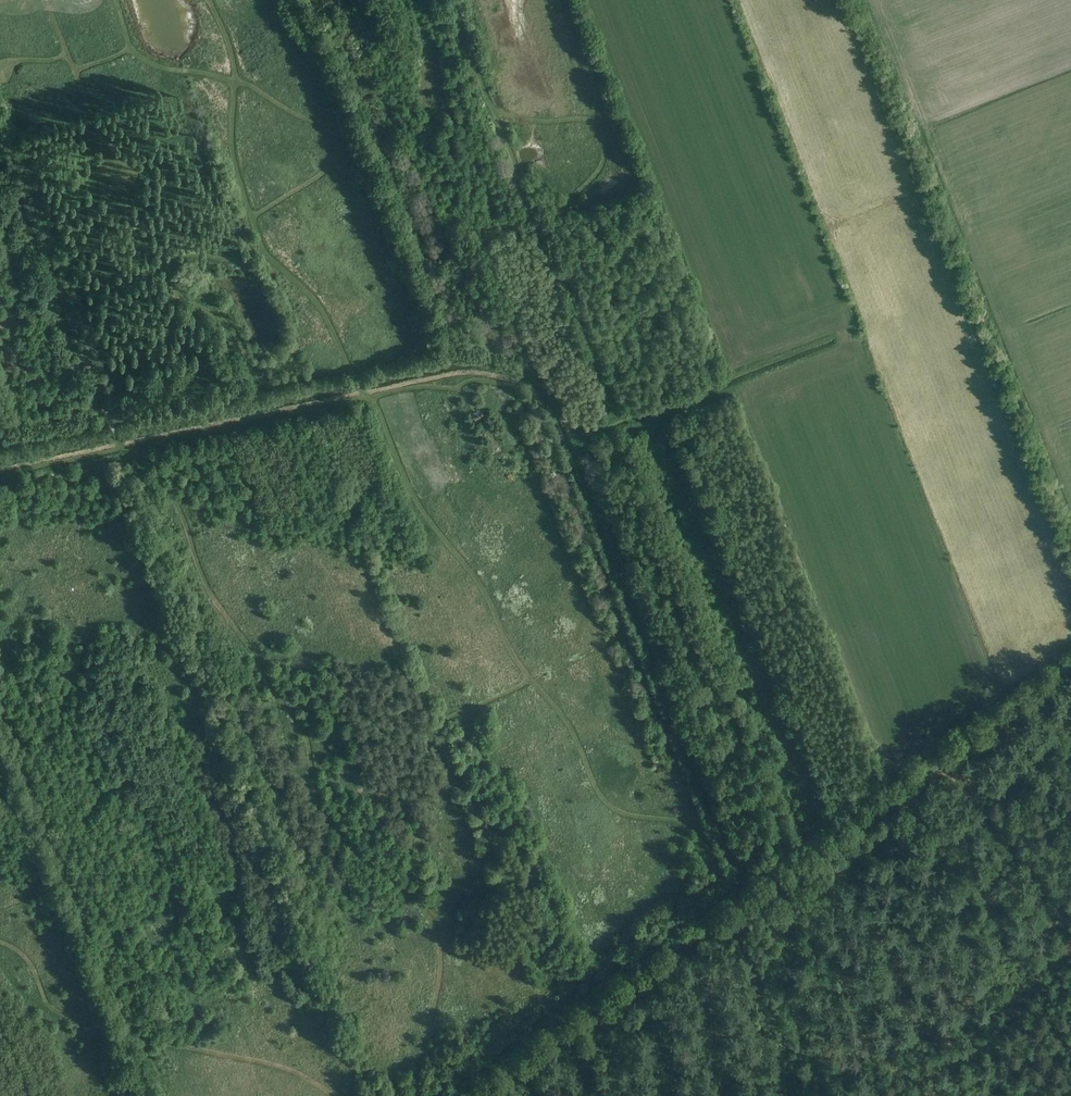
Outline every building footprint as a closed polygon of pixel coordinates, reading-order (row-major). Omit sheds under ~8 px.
[(439,140),(426,138),(424,148),(436,151),(439,140)]
